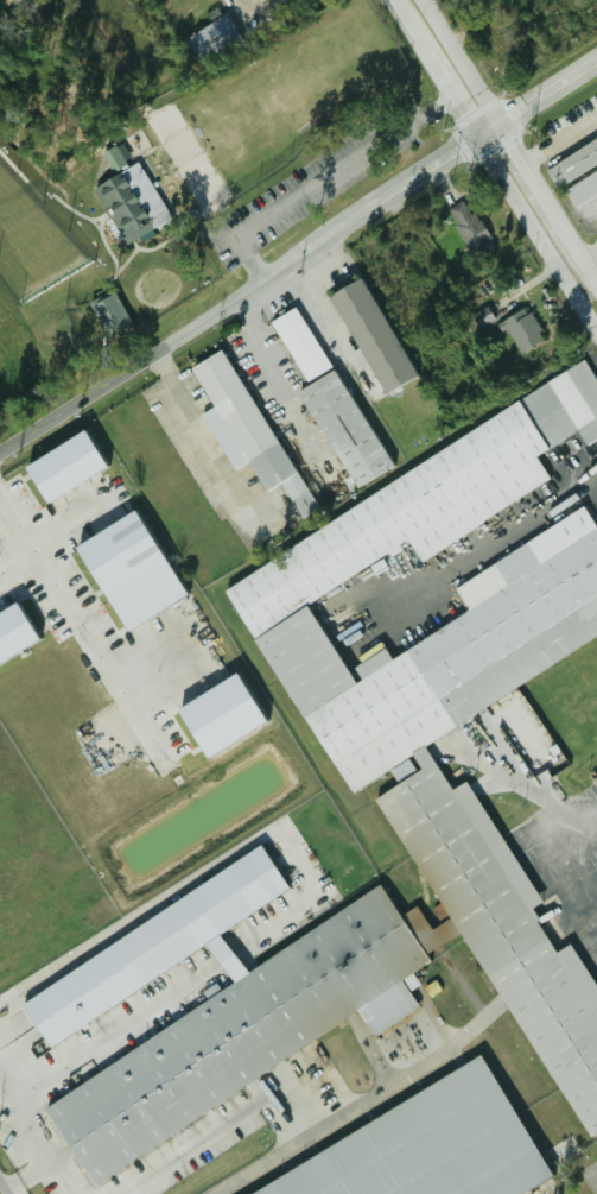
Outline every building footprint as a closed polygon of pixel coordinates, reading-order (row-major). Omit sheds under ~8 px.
[(195,61),(235,36),(221,13),(180,38),(195,61)] [(553,186),(596,160),(596,133),(541,166),(553,186)] [(98,154),(108,171),(128,160),(119,143),(98,154)] [(167,217),(134,161),(89,188),(126,251),(151,236),(147,230),(167,217)] [(471,256),(489,245),(463,201),(444,212),(471,256)] [(376,395),(409,378),(359,276),(326,293),(376,395)] [(125,326),(110,292),(87,303),(102,337),(125,326)] [(294,391),(351,490),(387,469),(293,306),(267,321),(304,385),(294,391)] [(477,331),(494,323),(486,306),(469,314),(477,331)] [(499,320),(518,353),(542,339),(523,306),(499,320)] [(187,366),(208,408),(198,413),(228,471),(245,462),(261,492),(278,483),(296,518),(309,511),(223,347),(187,366)] [(17,465),(39,503),(100,468),(78,430),(17,465)] [(70,544),(118,632),(180,598),(131,510),(70,544)] [(11,603),(0,609),(0,660),(32,642),(11,603)] [(259,725),(232,674),(171,708),(198,758),(259,725)] [(52,1047),(24,1003),(263,842),(293,886),(52,1047)] [(97,1183),(46,1108),(381,884),(432,960),(97,1183)] [(553,1174),(520,1193),(250,1193),(479,1054),(553,1174)]
